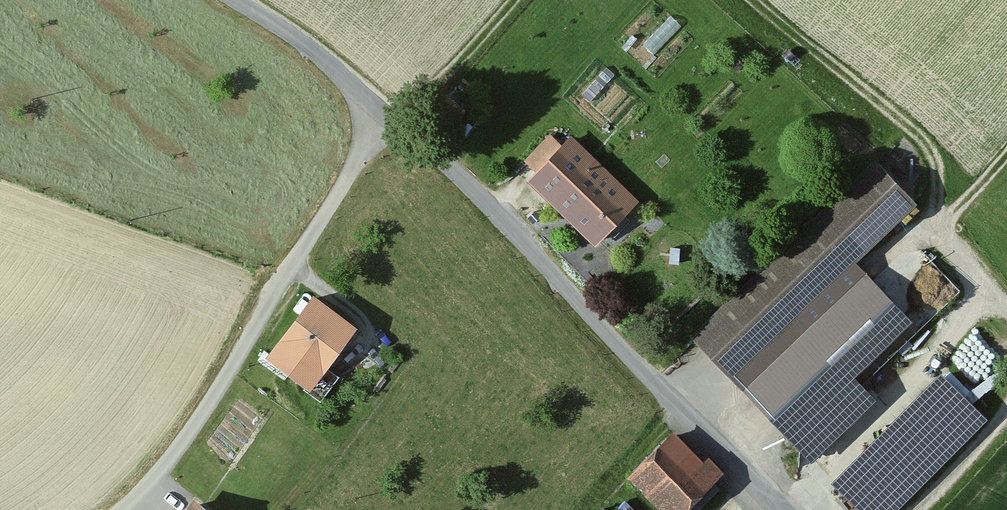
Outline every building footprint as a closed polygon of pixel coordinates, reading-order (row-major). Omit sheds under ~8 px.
[(538,167),(563,141),(550,128),(525,155),(538,167)] [(632,202),(566,140),(523,184),(590,247),(632,202)] [(879,163),(698,336),(728,372),(855,255),(913,199),(879,163)] [(855,255),(728,372),(811,456),(876,394),(853,370),(912,315),(855,255)] [(358,330),(313,296),(265,359),(305,389),(304,391),(320,403),(339,378),(328,369),(358,330)] [(932,377),(824,491),(844,509),(894,509),(978,421),(932,377)] [(673,433),(627,479),(659,509),(690,509),(725,475),(708,458),(703,464),(673,433)]
